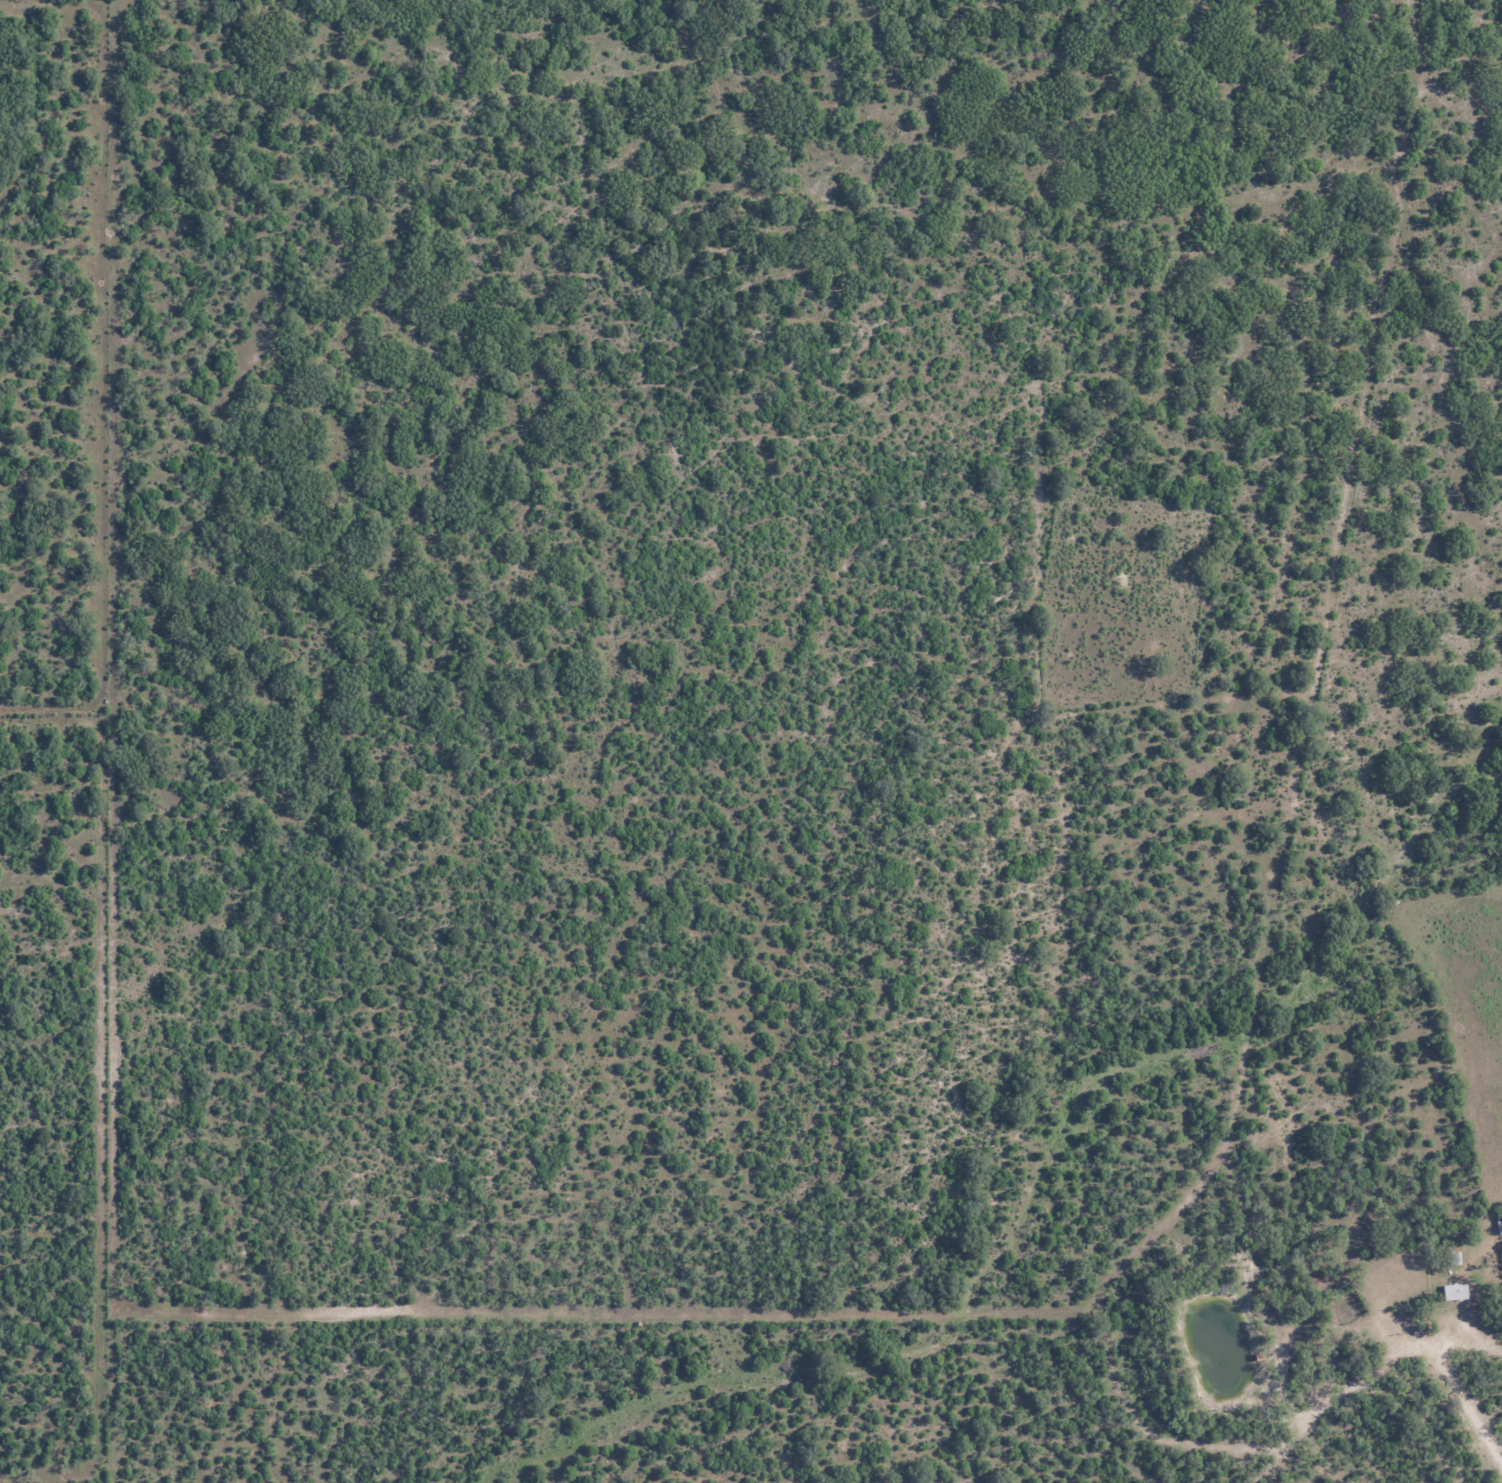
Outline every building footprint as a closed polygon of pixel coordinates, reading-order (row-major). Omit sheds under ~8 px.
[(1441,1300),(1468,1300),(1468,1282),(1441,1282),(1441,1300)]
